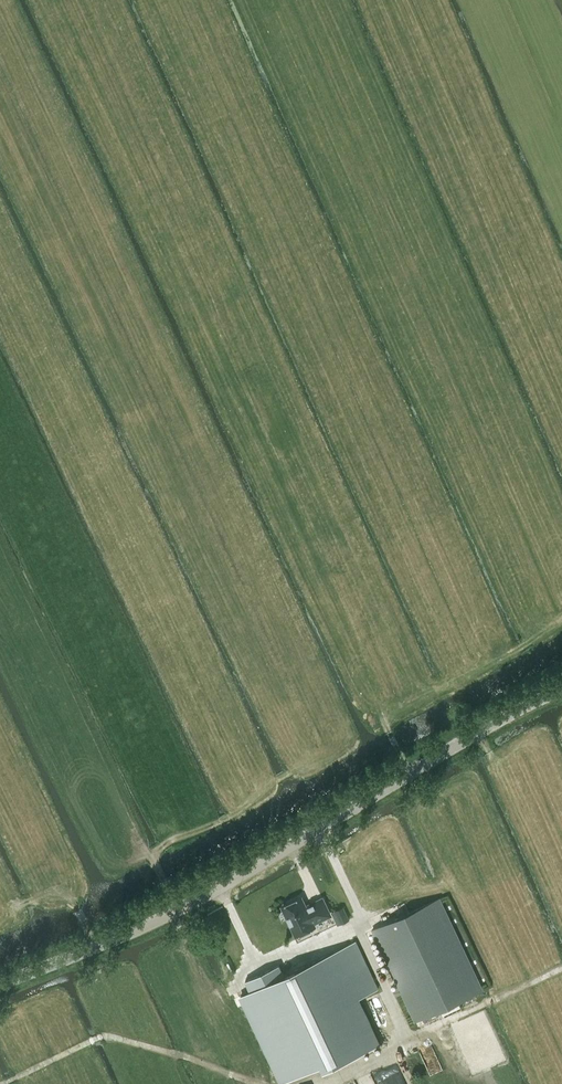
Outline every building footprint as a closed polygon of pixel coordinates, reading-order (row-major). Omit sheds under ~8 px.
[(330,915),(323,899),(310,904),(311,905),(306,907),(301,897),(283,906),(297,935),(315,926),(313,923),(330,915)] [(473,966),(471,962),(464,948),(462,944),(453,924),(451,920),(447,912),(445,907),(440,897),(409,911),(372,929),(415,1022),(483,989),(484,989),(482,984),(480,980),(473,966)] [(343,906),(335,910),(341,923),(349,920),(343,906)] [(324,1069),(379,1043),(357,998),(378,988),(356,941),(280,977),(324,1069)] [(239,996),(271,1064),(275,1073),(287,1067),(283,1059),(299,1051),(267,983),(239,996)]
